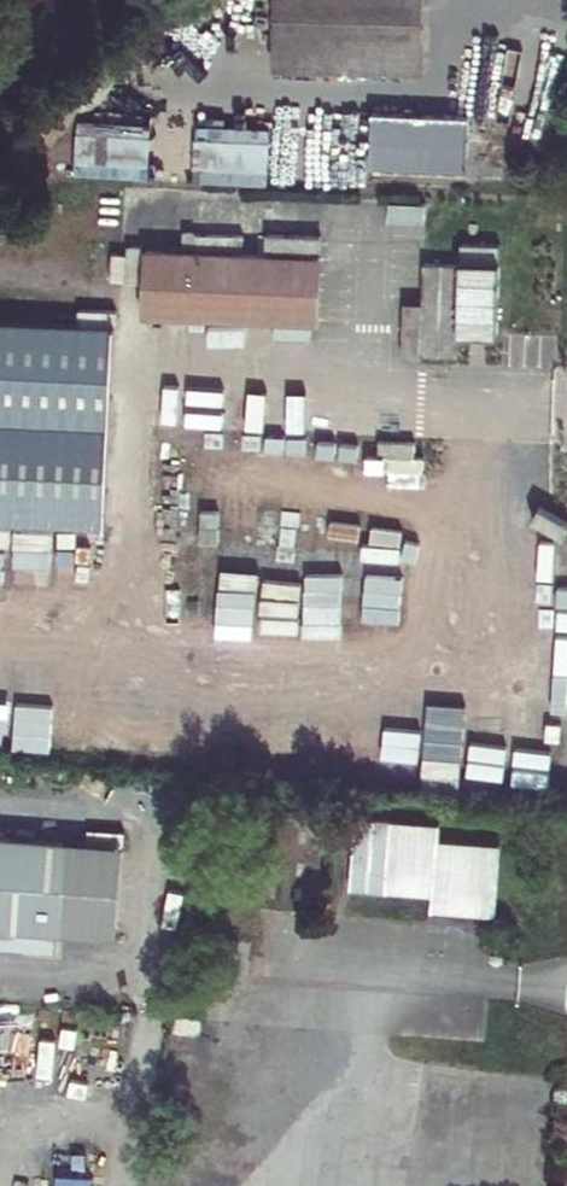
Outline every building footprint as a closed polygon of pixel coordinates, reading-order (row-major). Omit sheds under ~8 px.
[(275,47),(422,49),(423,0),(276,0),(275,47)] [(520,151),(548,31),(520,25),(492,144),(520,151)] [(275,47),(275,70),(422,73),(422,49),(275,47)] [(373,166),(471,170),(473,116),(375,112),(373,166)] [(322,257),(147,250),(144,315),(319,322),(322,257)] [(459,356),(462,262),(424,262),(421,354),(459,356)] [(0,325),(0,523),(107,527),(117,331),(0,325)] [(80,561),(80,533),(47,533),(46,560),(80,561)] [(387,887),(392,821),(358,819),(354,885),(387,887)] [(448,912),(495,915),(500,845),(439,840),(439,824),(392,821),(387,887),(387,891),(434,894),(449,896),(448,912)] [(0,829),(0,926),(118,932),(123,835),(0,829)] [(433,910),(448,912),(449,896),(434,894),(433,910)]
